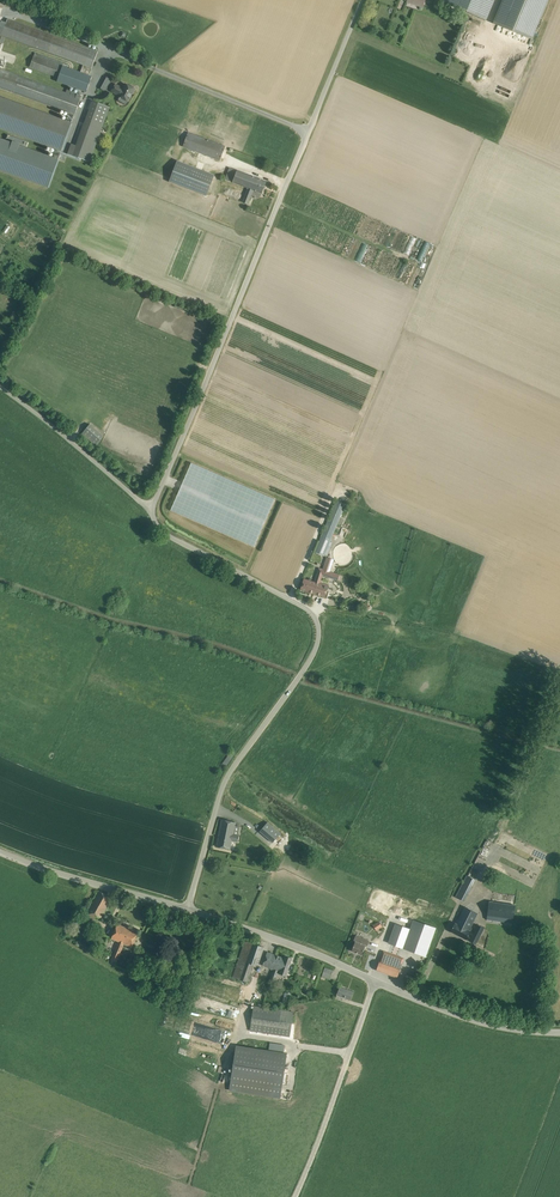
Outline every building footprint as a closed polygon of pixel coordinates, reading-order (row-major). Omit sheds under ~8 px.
[(447,4),(486,21),(495,0),(449,0),(447,4)] [(493,23),(532,40),(548,0),(503,0),(493,23)] [(89,75),(98,51),(8,19),(6,22),(1,20),(0,25),(0,36),(83,65),(81,72),(88,75),(89,75)] [(63,66),(34,56),(30,68),(90,89),(93,80),(62,69),(63,66)] [(70,114),(75,115),(82,95),(77,93),(77,94),(71,92),(71,91),(67,89),(66,92),(0,68),(0,88),(70,114)] [(106,90),(111,79),(106,77),(101,88),(106,90)] [(128,101),(135,89),(134,88),(134,87),(131,86),(130,86),(125,84),(122,89),(120,87),(121,87),(115,84),(111,91),(119,96),(128,101)] [(70,114),(66,123),(0,99),(0,130),(56,150),(61,152),(61,153),(75,115),(70,114)] [(109,107),(92,101),(76,145),(71,143),(67,154),(89,162),(109,107)] [(225,146),(188,132),(183,146),(220,161),(225,146)] [(56,150),(53,158),(0,139),(0,170),(48,187),(58,160),(61,152),(56,150)] [(169,181),(206,196),(214,175),(177,161),(169,181)] [(229,167),(229,168),(226,175),(225,179),(248,188),(243,202),(248,204),(253,190),(262,193),(266,181),(229,167)] [(416,259),(421,261),(430,244),(425,241),(416,259)] [(104,436),(90,424),(82,433),(96,445),(104,436)] [(170,511),(254,548),(275,501),(191,464),(170,511)] [(336,500),(315,551),(324,555),(327,556),(332,543),(330,542),(346,504),(343,503),(336,500)] [(315,583),(314,582),(314,583),(317,584),(314,593),(315,594),(317,594),(316,594),(325,597),(328,587),(319,584),(322,575),(328,577),(330,572),(328,572),(333,559),(327,557),(323,570),(319,569),(315,583)] [(312,593),(314,593),(317,584),(314,583),(314,582),(303,580),(300,589),(311,592),(312,593)] [(361,607),(366,612),(371,608),(366,603),(361,607)] [(227,764),(233,755),(229,753),(224,762),(227,764)] [(222,819),(217,846),(224,848),(226,848),(230,849),(232,840),(238,841),(239,835),(233,833),(235,822),(222,819)] [(273,842),(278,837),(281,833),(268,822),(267,823),(260,831),(273,842)] [(236,842),(234,848),(250,852),(251,845),(236,842)] [(474,879),(467,875),(460,889),(459,889),(455,897),(463,901),(475,879),(474,879)] [(112,898),(99,891),(85,917),(93,922),(96,916),(100,918),(112,898)] [(490,902),(488,915),(514,919),(516,906),(490,902)] [(457,922),(470,929),(478,913),(466,907),(457,922)] [(436,928),(413,920),(410,929),(395,924),(388,943),(403,948),(426,956),(436,928)] [(383,927),(379,921),(373,925),(377,931),(383,927)] [(470,929),(457,922),(457,923),(456,923),(451,931),(466,939),(471,930),(470,929)] [(138,932),(117,924),(112,938),(119,941),(112,959),(117,962),(124,943),(132,946),(138,932)] [(484,928),(478,925),(469,941),(476,945),(484,928)] [(369,940),(355,935),(354,940),(355,941),(351,951),(362,955),(366,945),(367,945),(369,940)] [(264,947),(245,941),(233,977),(247,982),(253,964),(258,966),(264,947)] [(404,958),(383,951),(376,970),(397,977),(401,968),(400,968),(404,958)] [(284,958),(267,952),(263,965),(271,968),(270,969),(272,970),(272,968),(273,969),(267,987),(272,989),(278,972),(286,975),(292,958),(285,956),(284,958)] [(333,970),(325,967),(322,976),(330,979),(333,970)] [(353,992),(340,987),(337,995),(350,1000),(353,992)] [(261,1004),(264,995),(254,992),(251,1000),(261,1004)] [(250,1030),(290,1036),(294,1011),(254,1005),(250,1030)] [(229,1091),(280,1099),(287,1054),(283,1053),(284,1045),(269,1042),(268,1051),(236,1046),(229,1091)]
